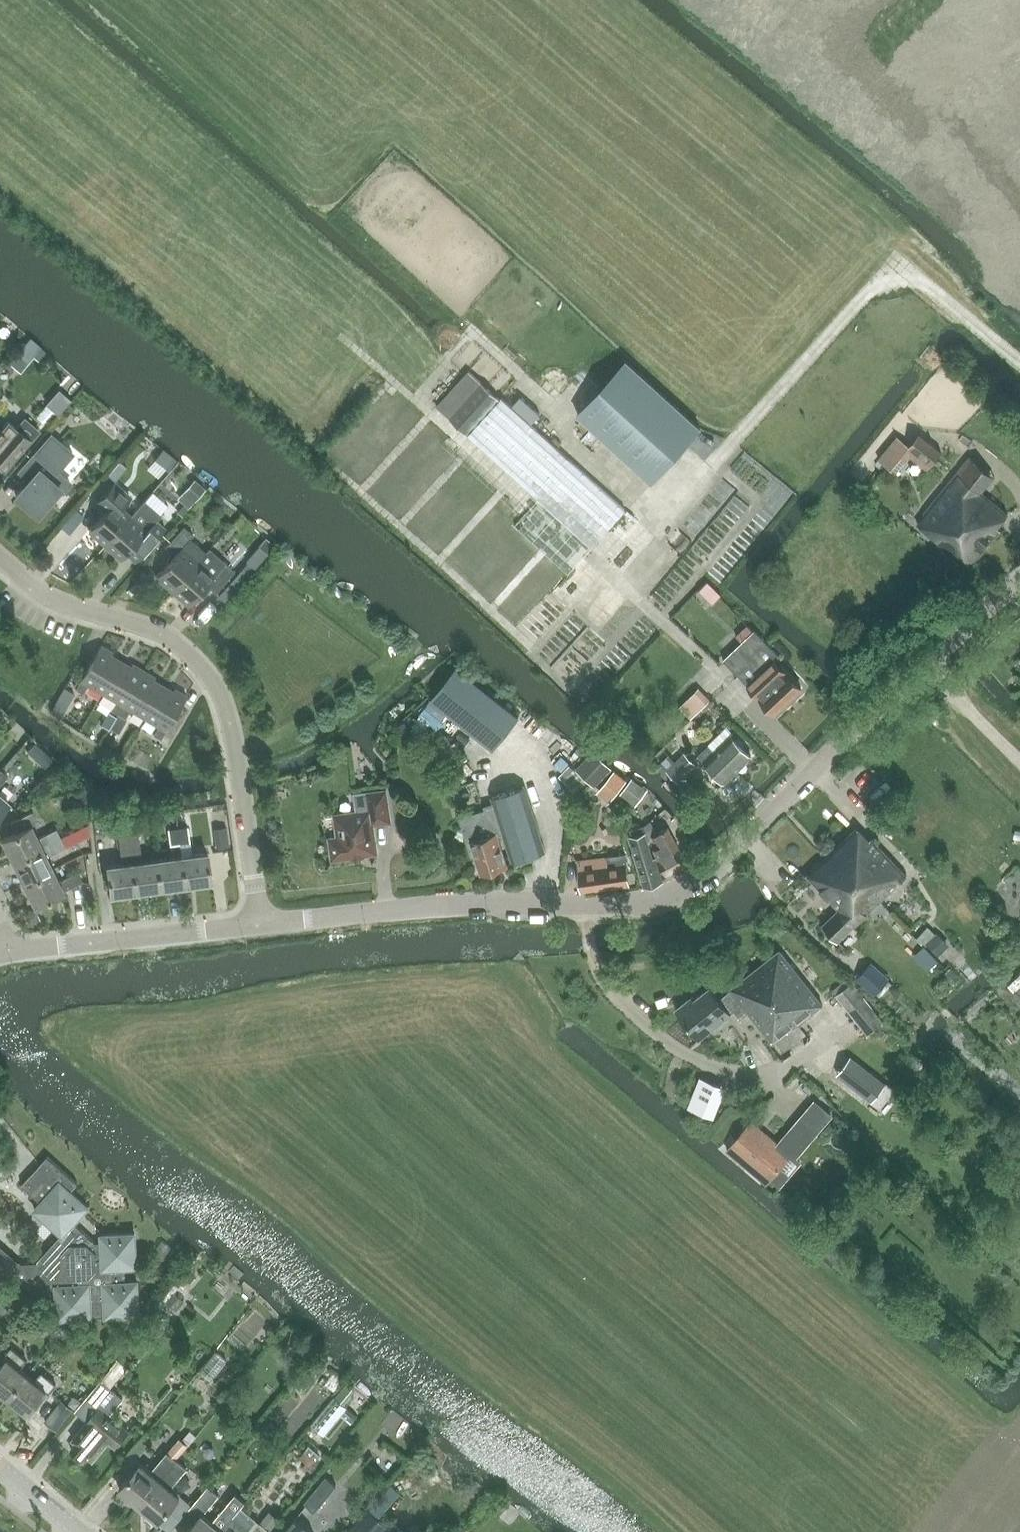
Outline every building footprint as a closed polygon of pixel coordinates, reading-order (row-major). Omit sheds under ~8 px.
[(613,451),(649,484),(662,469),(698,430),(623,363),(575,417),(613,451)] [(437,405),(538,498),(592,547),(625,510),(501,399),(500,400),(468,370),(437,405)] [(48,405),(38,416),(42,420),(48,425),(51,422),(53,423),(60,415),(48,405)] [(0,429),(0,464),(6,469),(39,431),(25,419),(17,428),(9,421),(1,430),(0,429)] [(919,434),(910,444),(898,434),(879,458),(897,473),(910,457),(927,470),(941,452),(919,434)] [(57,476),(73,457),(49,438),(20,473),(27,478),(12,497),(39,519),(60,493),(64,496),(71,487),(57,476)] [(997,526),(1008,513),(982,491),(995,476),(970,456),(916,523),(967,567),(1000,528),(997,526)] [(106,545),(131,515),(122,507),(130,498),(114,484),(99,500),(108,508),(89,530),(106,545)] [(521,624),(592,547),(538,498),(469,575),(521,624)] [(620,528),(656,545),(667,521),(632,504),(620,528)] [(130,551),(139,559),(151,545),(165,528),(148,514),(140,523),(131,515),(106,545),(122,560),(130,551)] [(173,591),(207,551),(191,537),(193,535),(184,526),(165,547),(174,556),(156,577),(173,591)] [(209,549),(207,551),(173,591),(189,606),(201,593),(205,596),(212,588),(216,593),(235,571),(209,549)] [(242,569),(226,587),(232,593),(248,575),(242,569)] [(775,713),(801,688),(774,660),(779,655),(755,629),(723,659),(775,713)] [(103,693),(122,661),(111,655),(113,652),(101,645),(81,680),(77,688),(85,692),(88,685),(103,693)] [(119,713),(144,670),(133,664),(130,665),(122,661),(103,693),(116,701),(112,709),(119,713)] [(431,697),(494,747),(519,715),(457,665),(431,697)] [(145,718),(164,685),(154,680),(156,677),(144,670),(119,713),(126,717),(131,709),(145,718)] [(167,731),(187,696),(175,688),(173,691),(164,685),(145,718),(159,726),(154,734),(162,739),(167,731)] [(689,717),(706,699),(694,687),(676,706),(689,717)] [(741,715),(759,725),(765,715),(746,705),(741,715)] [(110,729),(118,716),(110,711),(103,724),(110,729)] [(727,726),(698,755),(724,782),(751,756),(730,735),(733,733),(727,726)] [(594,785),(606,772),(611,767),(595,752),(578,770),(594,785)] [(684,752),(667,769),(680,781),(697,765),(684,752)] [(8,776),(0,769),(0,770),(0,786),(8,776)] [(619,790),(624,783),(612,774),(603,786),(615,794),(619,790)] [(637,793),(626,782),(619,790),(629,801),(637,793)] [(512,862),(545,851),(525,786),(491,796),(495,806),(460,817),(472,855),(475,854),(481,873),(507,864),(499,838),(505,836),(512,862)] [(339,837),(333,838),(331,840),(333,855),(336,857),(351,855),(352,852),(376,848),(372,822),(390,820),(385,789),(356,794),(358,811),(335,815),(339,837)] [(8,801),(0,794),(0,810),(8,801)] [(2,839),(12,860),(61,836),(57,828),(45,834),(33,810),(11,821),(16,832),(2,839)] [(212,811),(217,851),(230,849),(225,810),(212,811)] [(189,826),(188,818),(178,820),(180,827),(178,828),(181,844),(181,855),(182,855),(186,884),(211,880),(208,852),(192,854),(191,842),(189,826)] [(666,876),(685,866),(676,850),(679,848),(668,827),(652,835),(658,846),(653,849),(658,859),(657,859),(666,876)] [(880,900),(892,888),(906,875),(871,838),(869,840),(857,827),(833,850),(880,900)] [(181,844),(178,828),(168,829),(170,845),(181,844)] [(645,886),(663,881),(656,857),(653,858),(650,847),(645,831),(629,836),(639,868),(645,886)] [(161,887),(157,858),(143,860),(139,833),(129,834),(136,890),(161,887)] [(136,890),(129,834),(118,835),(122,863),(107,865),(111,894),(136,890)] [(23,883),(53,868),(46,852),(52,849),(53,852),(66,846),(61,836),(12,860),(23,883)] [(880,900),(833,850),(807,875),(839,909),(822,925),(837,941),(880,900)] [(625,854),(577,860),(581,890),(629,884),(625,854)] [(161,887),(186,884),(182,855),(181,855),(157,858),(161,887)] [(34,904),(83,881),(78,871),(66,877),(67,879),(60,883),(53,868),(23,883),(34,904)] [(923,918),(909,929),(918,941),(932,929),(923,918)] [(928,942),(940,955),(951,944),(939,932),(928,942)] [(780,950),(747,976),(769,1004),(753,1017),(771,1040),(786,1029),(788,1031),(822,1004),(780,950)] [(891,978),(873,961),(858,978),(876,995),(891,978)] [(769,1004),(747,976),(730,989),(731,990),(719,999),(709,987),(693,999),(691,997),(676,1008),(699,1038),(735,1011),(741,1018),(749,1012),(753,1017),(769,1004)] [(879,1011),(854,981),(838,995),(862,1025),(879,1011)] [(886,1083),(870,1071),(860,1084),(856,1089),(859,1091),(872,1101),(886,1083)] [(714,1117),(721,1098),(711,1094),(716,1083),(701,1077),(696,1089),(689,1107),(704,1113),(714,1117)] [(779,1141),(777,1144),(791,1155),(793,1153),(813,1130),(799,1118),(779,1141)] [(767,1183),(791,1155),(777,1144),(750,1121),(727,1149),(767,1183)] [(30,1263),(21,1263),(12,1274),(33,1293),(56,1292),(58,1319),(91,1317),(90,1305),(105,1304),(106,1316),(139,1314),(137,1281),(125,1282),(125,1267),(136,1266),(134,1233),(101,1235),(102,1242),(95,1242),(74,1223),(88,1207),(70,1191),(77,1183),(48,1156),(40,1164),(22,1184),(41,1202),(34,1210),(62,1234),(38,1261),(38,1270),(30,1270),(30,1263)] [(27,1374),(19,1368),(26,1360),(11,1348),(4,1356),(7,1358),(0,1367),(0,1391),(8,1397),(27,1374)] [(93,1460),(109,1441),(116,1447),(129,1431),(109,1415),(114,1409),(122,1400),(106,1387),(125,1364),(118,1358),(106,1371),(108,1373),(98,1384),(97,1383),(79,1406),(92,1417),(86,1423),(73,1440),(77,1443),(72,1449),(86,1461),(89,1457),(93,1460)] [(49,1393),(56,1384),(41,1372),(35,1380),(27,1374),(8,1397),(28,1413),(46,1391),(49,1393)] [(66,1398),(50,1418),(61,1427),(77,1407),(66,1398)] [(313,1428),(323,1438),(349,1409),(339,1400),(313,1428)] [(148,1445),(142,1440),(130,1454),(137,1459),(148,1445)] [(309,1446),(306,1450),(299,1457),(307,1464),(303,1468),(307,1472),(309,1470),(311,1472),(320,1463),(317,1460),(321,1456),(309,1446)] [(391,1463),(385,1451),(372,1457),(379,1470),(391,1463)] [(139,1505),(176,1460),(170,1455),(162,1464),(160,1463),(152,1472),(141,1463),(119,1489),(139,1505)] [(176,1460),(139,1505),(158,1521),(166,1512),(177,1522),(183,1515),(191,1505),(170,1487),(186,1468),(176,1460)] [(336,1484),(326,1476),(304,1502),(315,1511),(336,1484)] [(186,1531),(219,1531),(243,1502),(235,1495),(212,1522),(202,1514),(215,1498),(204,1489),(183,1515),(193,1524),(186,1531)] [(240,1507),(221,1529),(219,1531),(269,1531),(240,1507)] [(347,1531),(368,1531),(389,1531),(391,1530),(367,1509),(347,1531)] [(303,1526),(304,1524),(296,1517),(284,1531),(311,1531),(303,1526)]
